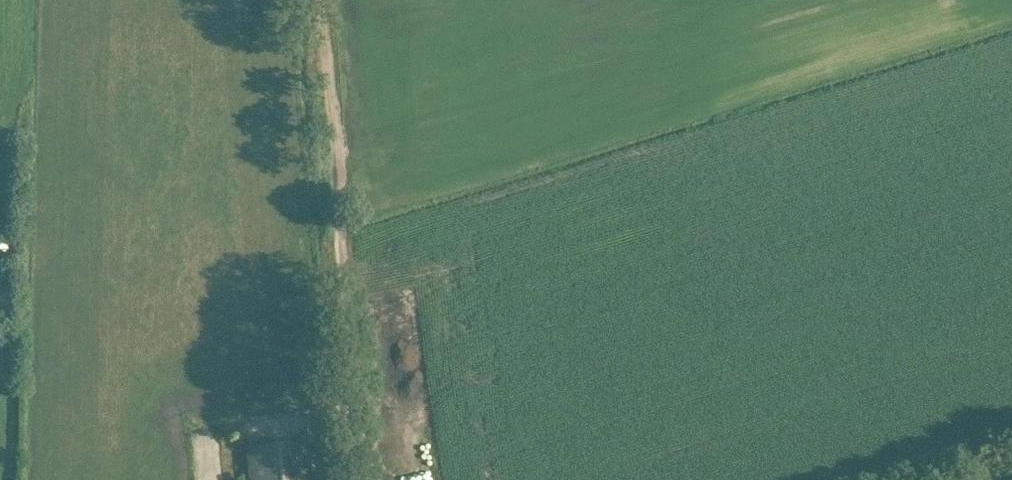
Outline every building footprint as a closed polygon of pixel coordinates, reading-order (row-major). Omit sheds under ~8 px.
[(313,442),(248,448),(251,479),(316,479),(313,442)]
